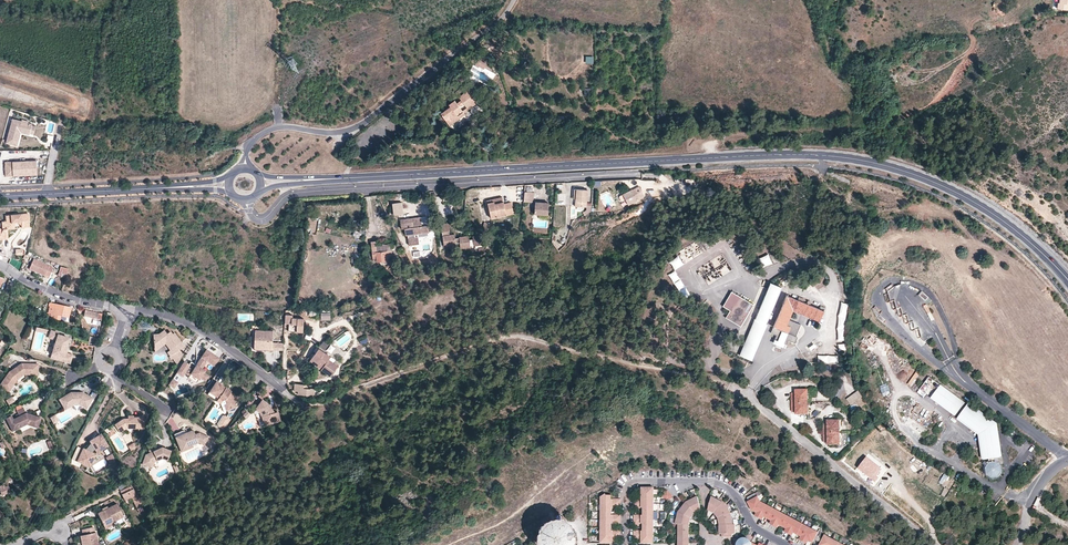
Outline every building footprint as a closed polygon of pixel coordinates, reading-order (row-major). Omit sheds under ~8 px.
[(1059,3),(1058,3),(1057,9),(1067,11),(1067,4),(1067,0),(1059,0),(1059,3)] [(487,65),(479,60),(475,67),(478,69),(479,67),(484,70),(487,65)] [(477,100),(469,90),(459,98),(461,101),(457,104),(455,101),(449,106),(450,107),(441,114),(450,126),(454,123),(452,120),(457,116),(458,117),(464,113),(462,111),(459,107),(463,104),(467,108),(477,100)] [(478,102),(477,100),(467,108),(462,111),(464,113),(478,102)] [(465,115),(464,113),(458,117),(457,116),(452,120),(454,123),(465,115)] [(22,121),(13,119),(7,143),(17,145),(20,132),(29,134),(29,133),(31,125),(32,124),(27,123),(27,125),(21,124),(22,121)] [(20,132),(17,145),(18,146),(21,136),(24,135),(29,136),(29,134),(20,132)] [(37,161),(5,162),(5,176),(37,175),(37,161)] [(645,197),(639,186),(619,197),(622,202),(626,200),(629,206),(645,197)] [(587,191),(576,190),(576,200),(575,207),(586,208),(587,191)] [(523,202),(533,203),(534,193),(524,192),(523,202)] [(557,194),(558,205),(566,205),(565,194),(557,194)] [(504,205),(503,203),(494,205),(494,202),(487,204),(491,219),(506,216),(513,215),(511,203),(504,205)] [(402,214),(401,203),(391,204),(393,215),(402,214)] [(547,216),(548,204),(535,203),(534,215),(547,216)] [(591,212),(591,206),(587,206),(586,210),(586,211),(582,213),(584,216),(591,212)] [(5,217),(6,222),(2,223),(2,231),(0,235),(0,240),(8,240),(7,230),(14,230),(14,224),(29,223),(28,215),(5,217)] [(428,232),(427,225),(421,226),(420,217),(399,220),(401,229),(404,229),(405,235),(407,235),(408,245),(418,244),(417,237),(414,238),(414,234),(428,232)] [(445,229),(445,224),(440,224),(441,238),(445,237),(445,241),(453,241),(457,240),(458,246),(467,245),(467,244),(467,238),(466,233),(457,234),(457,235),(453,235),(453,231),(448,231),(447,232),(447,228),(445,229)] [(357,229),(356,234),(355,234),(363,237),(365,231),(357,229)] [(481,250),(480,234),(470,235),(471,237),(467,238),(467,244),(473,244),(473,247),(475,247),(476,250),(481,250)] [(562,247),(564,246),(567,238),(561,235),(558,243),(562,247)] [(376,246),(375,242),(371,242),(372,251),(372,260),(376,260),(377,262),(392,261),(391,251),(377,252),(376,246)] [(668,259),(674,269),(685,262),(679,253),(668,259)] [(769,254),(759,257),(761,266),(771,264),(769,254)] [(48,278),(53,268),(34,259),(29,268),(48,278)] [(66,277),(68,269),(61,267),(59,275),(66,277)] [(817,289),(826,286),(823,276),(814,278),(817,289)] [(751,359),(779,293),(768,288),(740,354),(751,359)] [(740,327),(753,305),(731,292),(722,307),(729,311),(725,318),(740,327)] [(922,292),(919,296),(927,303),(930,300),(922,292)] [(818,322),(823,312),(786,296),(773,328),(779,330),(787,334),(790,328),(787,326),(793,312),(818,322)] [(69,318),(71,307),(51,303),(48,317),(65,321),(65,318),(69,318)] [(846,306),(839,304),(835,319),(834,332),(834,344),(842,344),(842,331),(843,320),(846,306)] [(98,319),(99,314),(85,310),(84,316),(98,319)] [(292,316),(285,316),(285,325),(289,325),(289,330),(297,330),(297,333),(304,333),(304,319),(292,319),(292,316)] [(66,346),(69,338),(58,334),(58,332),(51,330),(49,337),(56,339),(52,352),(52,353),(58,355),(57,358),(58,358),(70,362),(72,354),(64,352),(65,350),(66,346)] [(169,334),(168,332),(166,333),(164,330),(158,334),(153,334),(153,341),(158,344),(163,344),(165,342),(170,349),(181,342),(174,332),(171,334),(169,334)] [(272,343),(273,331),(255,330),(254,350),(262,350),(262,348),(272,349),(272,343)] [(787,334),(779,330),(777,336),(777,338),(777,339),(778,340),(780,341),(781,341),(783,340),(785,339),(787,334)] [(335,347),(330,343),(332,340),(326,336),(319,346),(330,354),(335,347)] [(163,344),(158,344),(153,341),(154,350),(163,344)] [(171,355),(179,349),(184,345),(181,342),(170,349),(168,351),(171,355)] [(811,352),(818,348),(814,342),(808,347),(811,352)] [(272,349),(272,351),(283,352),(283,343),(272,343),(272,349)] [(177,363),(183,354),(179,349),(171,355),(173,358),(177,363)] [(215,355),(206,349),(196,364),(191,361),(189,364),(184,361),(177,372),(182,375),(185,371),(189,374),(194,378),(196,376),(199,378),(201,376),(206,379),(209,375),(203,372),(200,369),(201,368),(207,360),(208,358),(212,360),(215,355)] [(319,349),(312,359),(323,367),(320,370),(329,377),(337,366),(329,359),(330,358),(319,349)] [(219,357),(215,355),(212,360),(208,358),(207,360),(214,365),(219,357)] [(309,361),(320,370),(323,367),(312,359),(309,361)] [(834,359),(813,359),(812,367),(834,367),(834,359)] [(21,363),(8,371),(0,383),(0,385),(8,391),(14,381),(16,379),(23,373),(25,373),(30,374),(30,369),(37,369),(38,363),(21,363)] [(26,377),(25,373),(23,373),(16,379),(14,381),(17,383),(26,377)] [(228,389),(216,381),(209,391),(219,397),(223,400),(225,399),(227,403),(224,404),(227,410),(236,405),(230,392),(227,391),(228,389)] [(310,389),(306,389),(303,389),(303,385),(295,384),(294,392),(298,392),(298,395),(310,396),(310,395),(314,395),(314,389),(310,389)] [(995,425),(969,405),(968,405),(967,407),(964,404),(964,403),(940,385),(940,386),(932,397),(956,415),(959,411),(962,413),(958,418),(979,435),(983,459),(983,460),(988,459),(989,463),(996,462),(995,458),(1000,457),(995,425)] [(83,391),(70,391),(59,398),(65,408),(74,402),(74,401),(80,401),(83,403),(83,404),(87,406),(93,396),(89,394),(88,395),(83,392),(83,391)] [(219,397),(209,391),(208,394),(217,400),(219,397)] [(807,415),(807,391),(795,391),(796,394),(791,395),(791,413),(796,413),(796,415),(807,415)] [(862,400),(858,394),(846,402),(851,408),(862,400)] [(227,403),(225,399),(223,400),(219,397),(217,400),(221,403),(224,411),(227,410),(224,404),(227,403)] [(267,403),(262,399),(257,407),(261,410),(259,411),(262,416),(263,420),(265,419),(266,424),(280,421),(278,412),(274,413),(267,403)] [(261,410),(257,407),(253,412),(256,414),(258,418),(260,425),(266,424),(265,419),(263,420),(262,416),(259,411),(261,410)] [(246,420),(251,416),(245,410),(241,415),(246,420)] [(41,418),(26,412),(12,419),(10,415),(6,417),(12,431),(27,424),(37,428),(41,418)] [(54,413),(48,417),(52,424),(58,420),(54,413)] [(59,419),(62,423),(72,417),(72,416),(70,413),(69,413),(59,419)] [(225,430),(231,419),(223,414),(217,425),(225,430)] [(133,418),(123,418),(115,424),(120,432),(124,429),(127,428),(144,427),(144,416),(133,417),(133,418)] [(839,445),(839,421),(828,422),(827,425),(822,425),(822,443),(827,443),(827,446),(839,445)] [(195,434),(193,429),(175,437),(180,447),(191,442),(192,444),(193,444),(199,441),(205,444),(208,436),(199,432),(195,434)] [(97,453),(108,446),(100,434),(90,441),(91,443),(85,450),(83,449),(77,461),(90,467),(95,455),(92,453),(95,449),(97,453)] [(133,442),(128,446),(131,450),(136,447),(133,442)] [(192,444),(191,442),(180,447),(181,451),(193,446),(193,444),(192,444)] [(171,450),(162,447),(145,454),(142,464),(152,467),(154,461),(162,458),(167,460),(171,450)] [(167,460),(162,458),(154,461),(152,467),(156,468),(157,465),(162,462),(165,463),(167,460)] [(871,479),(879,469),(866,459),(858,469),(871,479)] [(992,479),(998,478),(1002,472),(1001,466),(996,462),(989,463),(985,468),(986,475),(992,479)] [(8,485),(5,486),(0,489),(0,492),(2,496),(11,492),(8,485)] [(133,492),(130,486),(119,491),(124,501),(130,498),(134,506),(135,510),(140,507),(143,506),(136,492),(134,494),(133,492)] [(670,494),(667,490),(662,495),(666,499),(670,494)] [(602,497),(601,503),(621,503),(621,499),(619,499),(612,499),(612,495),(606,495),(606,494),(602,497)] [(690,543),(690,531),(689,531),(689,529),(690,529),(690,524),(691,518),(693,516),(694,514),(696,512),(701,510),(702,510),(699,496),(694,498),(692,500),(690,498),(683,504),(682,504),(684,506),(682,508),(681,509),(680,511),(679,514),(678,517),(677,520),(677,524),(679,524),(679,533),(679,543),(679,544),(690,544),(690,543)] [(759,496),(758,497),(751,501),(749,501),(751,506),(753,510),(758,512),(756,516),(764,520),(766,517),(773,521),(771,524),(779,528),(780,525),(788,529),(786,532),(794,536),(796,533),(803,537),(801,540),(808,543),(810,540),(814,542),(816,539),(817,537),(819,532),(762,502),(759,496)] [(719,499),(717,498),(712,497),(709,510),(711,510),(715,512),(719,518),(721,524),(721,530),(720,534),(723,534),(723,536),(725,536),(727,537),(727,534),(729,534),(729,537),(731,536),(734,536),(734,533),(736,533),(736,524),(734,524),(733,519),(731,519),(730,517),(733,517),(732,515),(732,513),(731,512),(729,509),(728,508),(727,506),(728,504),(720,497),(719,499)] [(122,516),(116,503),(96,513),(103,528),(112,524),(111,521),(122,516)] [(601,503),(601,511),(612,511),(612,508),(619,508),(620,508),(620,507),(621,507),(621,503),(601,503)] [(654,511),(654,503),(635,504),(635,508),(636,508),(644,508),(644,511),(654,511)] [(601,511),(601,519),(621,520),(621,515),(619,515),(612,515),(612,511),(601,511)] [(635,519),(654,519),(654,511),(644,511),(644,515),(636,515),(635,515),(635,519)] [(577,540),(576,533),(573,528),(568,523),(562,521),(556,520),(549,522),(544,525),(540,530),(537,536),(537,542),(538,544),(577,544),(577,540)] [(91,527),(80,530),(81,535),(78,536),(80,544),(97,544),(93,532),(92,532),(91,527)] [(601,527),(601,535),(621,535),(621,531),(619,531),(612,531),(612,527),(601,527)] [(973,537),(965,533),(961,543),(966,544),(969,544),(973,537)] [(654,543),(654,535),(635,535),(635,539),(636,539),(644,539),(644,543),(654,543)] [(825,535),(821,542),(820,544),(821,544),(843,544),(825,535)]
